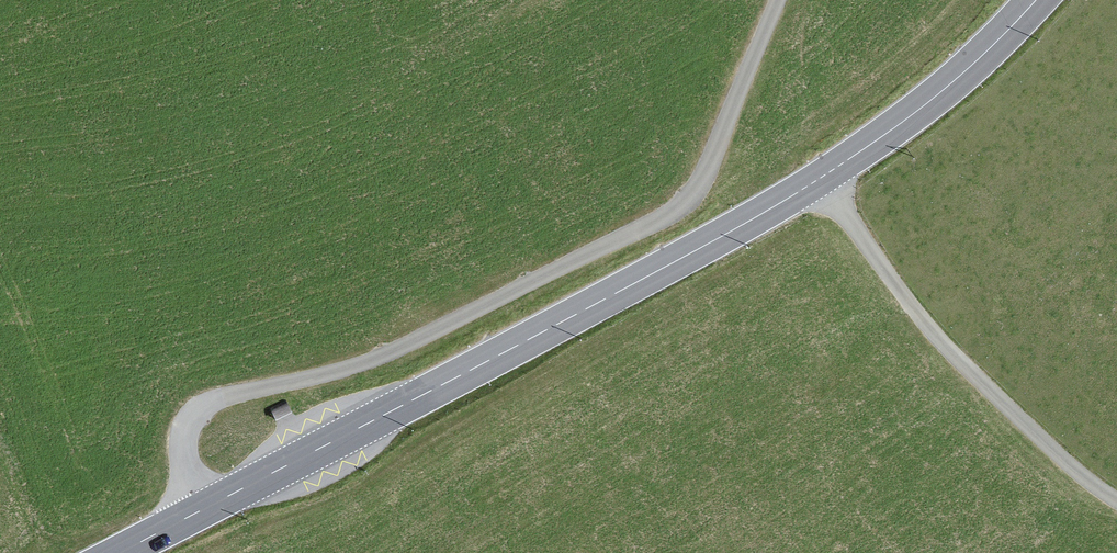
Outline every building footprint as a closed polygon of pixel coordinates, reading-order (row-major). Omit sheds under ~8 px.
[(288,399),(270,408),(275,418),(293,410),(288,399)]
